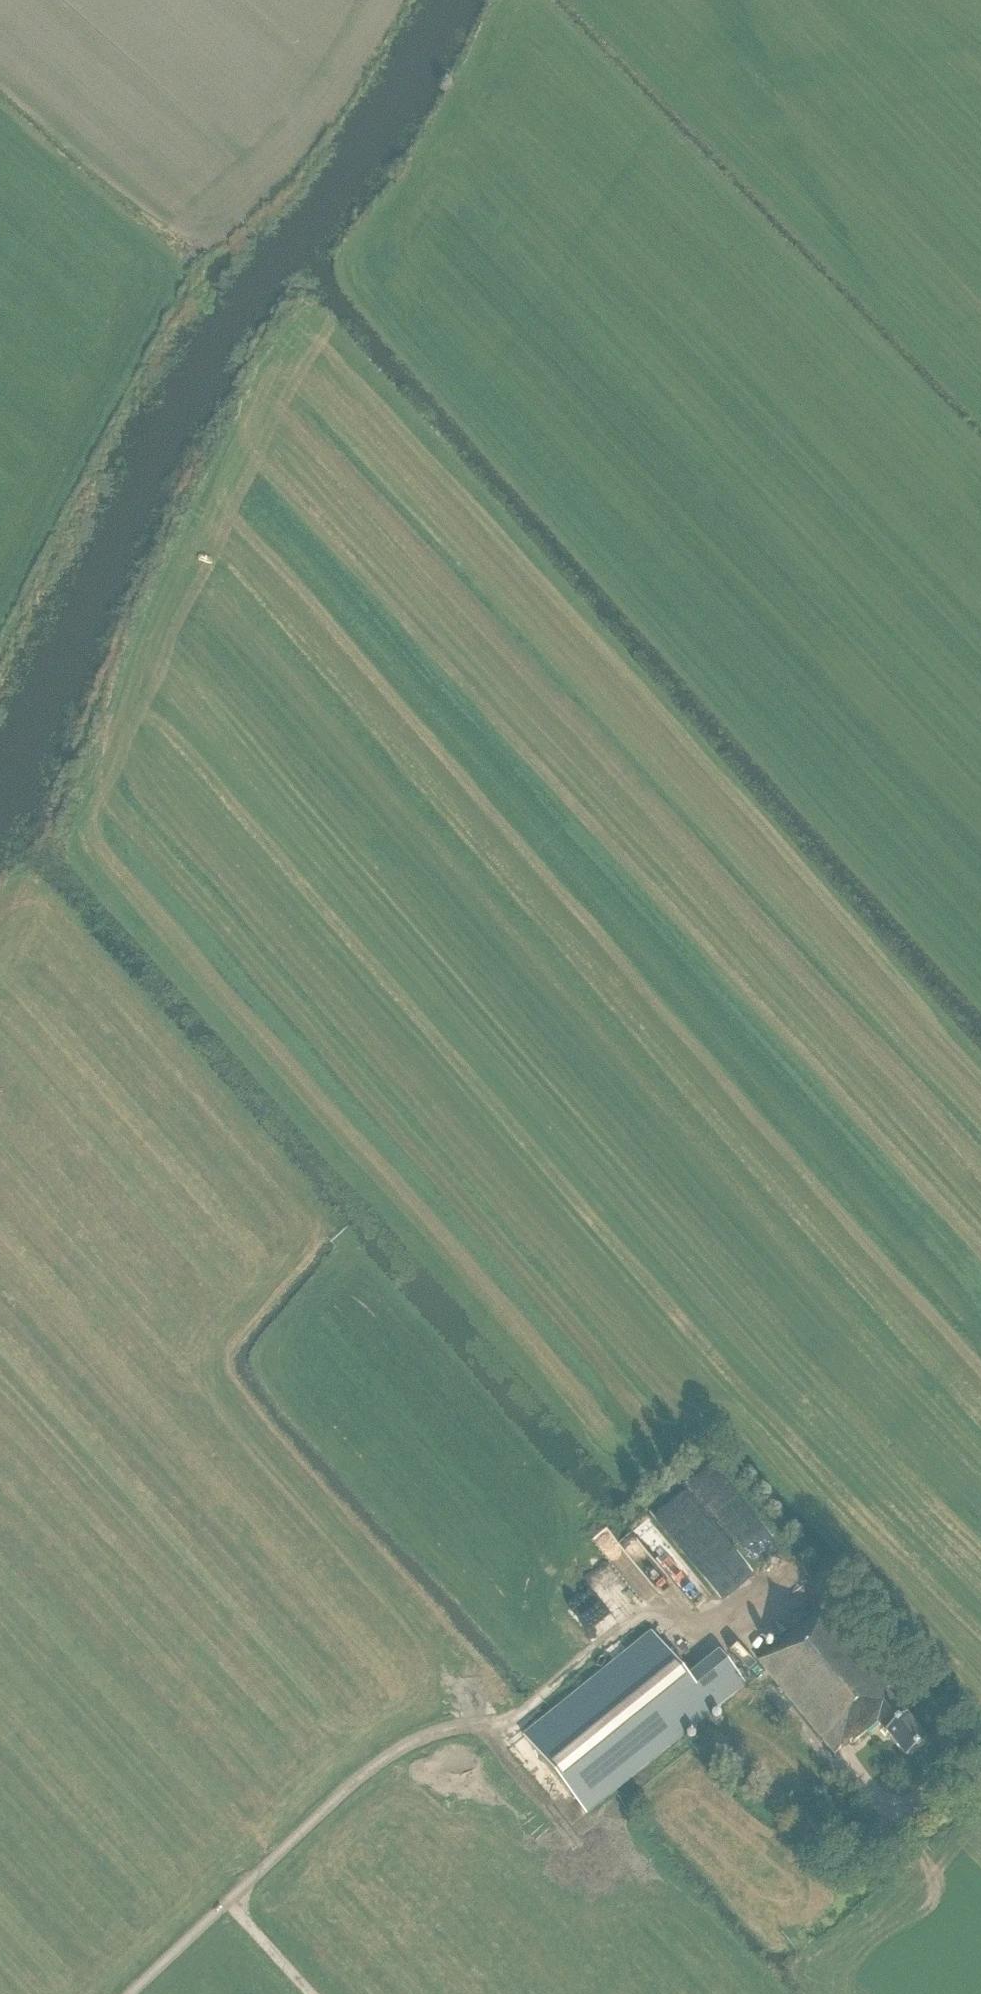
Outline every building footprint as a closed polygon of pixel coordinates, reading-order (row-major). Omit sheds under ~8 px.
[(740,1545),(761,1530),(717,1466),(696,1480),(740,1545)] [(609,1523),(596,1534),(645,1598),(659,1588),(609,1523)] [(824,1608),(758,1661),(834,1753),(849,1741),(851,1743),(877,1722),(906,1758),(927,1741),(886,1690),(890,1686),(824,1608)] [(523,1737),(585,1813),(745,1683),(720,1651),(688,1677),(652,1633),(523,1737)]
